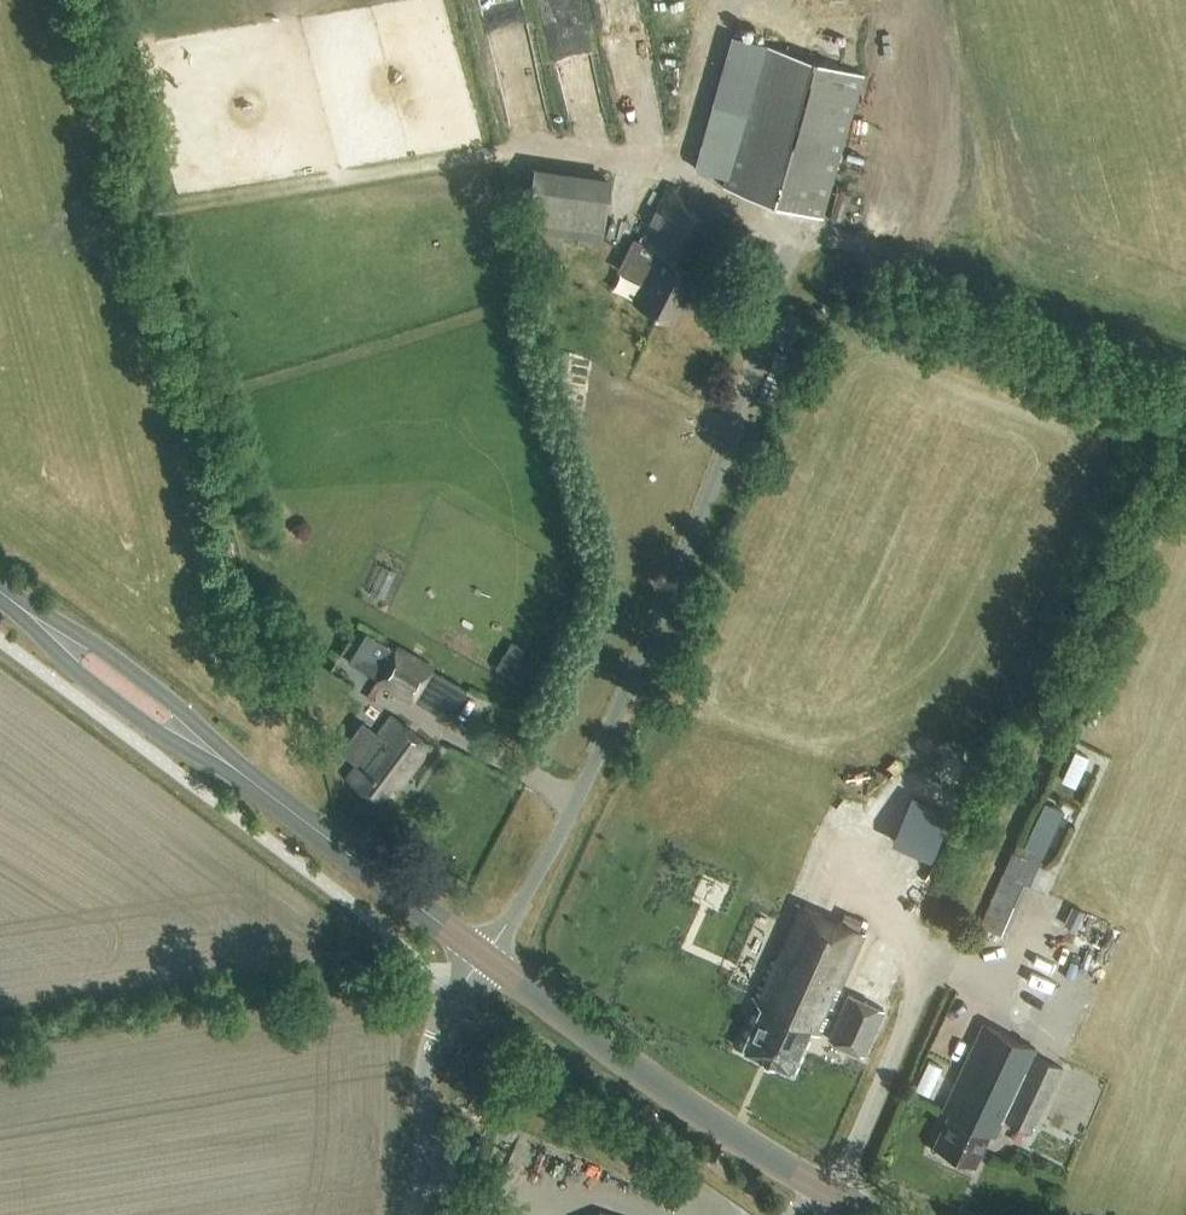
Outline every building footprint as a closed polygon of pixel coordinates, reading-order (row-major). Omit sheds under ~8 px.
[(862,73),(762,45),(730,35),(695,159),(697,170),(710,174),(709,176),(724,181),(723,186),(822,215),(862,73)] [(610,176),(532,165),(523,230),(539,232),(537,243),(561,246),(562,235),(601,241),(610,176)] [(674,321),(727,213),(668,184),(640,242),(658,250),(633,301),(674,321)] [(718,289),(725,275),(727,276),(743,242),(726,233),(709,267),(703,264),(696,278),(718,289)] [(513,638),(500,663),(515,671),(528,645),(513,638)] [(396,644),(373,683),(410,704),(433,665),(396,644)] [(345,777),(378,801),(391,783),(400,789),(432,746),(390,715),(378,730),(364,719),(341,750),(356,762),(345,777)] [(1006,937),(1042,854),(1014,842),(978,925),(1006,937)] [(820,1033),(863,935),(793,904),(752,998),(755,1002),(761,1005),(741,1049),(790,1071),(808,1028),(820,1033)] [(1084,912),(1072,906),(1064,922),(1076,928),(1084,912)] [(883,1010),(847,993),(827,1039),(863,1055),(883,1010)] [(1031,1133),(1061,1067),(1032,1054),(1036,1047),(979,1021),(963,1063),(963,1064),(941,1111),(947,1114),(932,1146),(973,1165),(988,1133),(994,1136),(1002,1120),(1031,1133)]
